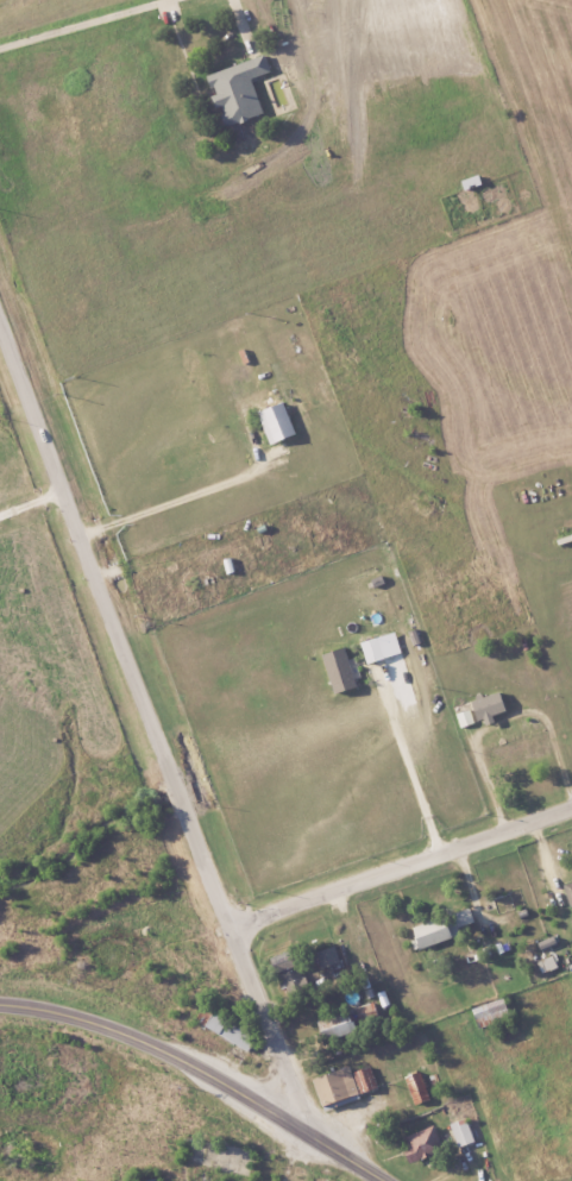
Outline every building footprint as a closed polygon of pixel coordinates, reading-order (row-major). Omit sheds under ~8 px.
[(204,75),(221,127),(260,114),(249,79),(268,73),(262,56),(204,75)] [(254,412),(267,444),(293,434),(280,401),(254,412)] [(364,664),(400,653),(393,631),(358,642),(364,664)] [(319,654),(332,693),(362,682),(354,658),(348,660),(343,646),(319,654)] [(492,721),(491,714),(503,712),(499,692),(469,698),(474,725),(492,721)] [(339,963),(334,946),(315,952),(319,969),(339,963)] [(285,969),(292,993),(307,989),(300,965),(285,969)] [(249,1050),(257,1033),(209,1013),(202,1030),(249,1050)] [(324,1040),(354,1031),(349,1014),(319,1023),(324,1040)] [(357,1094),(357,1092),(365,1089),(359,1070),(350,1073),(348,1066),(310,1079),(319,1106),(357,1094)] [(403,1076),(411,1105),(428,1100),(420,1072),(403,1076)] [(473,1142),(464,1118),(447,1125),(455,1149),(473,1142)] [(440,1149),(433,1126),(400,1136),(407,1159),(440,1149)]
